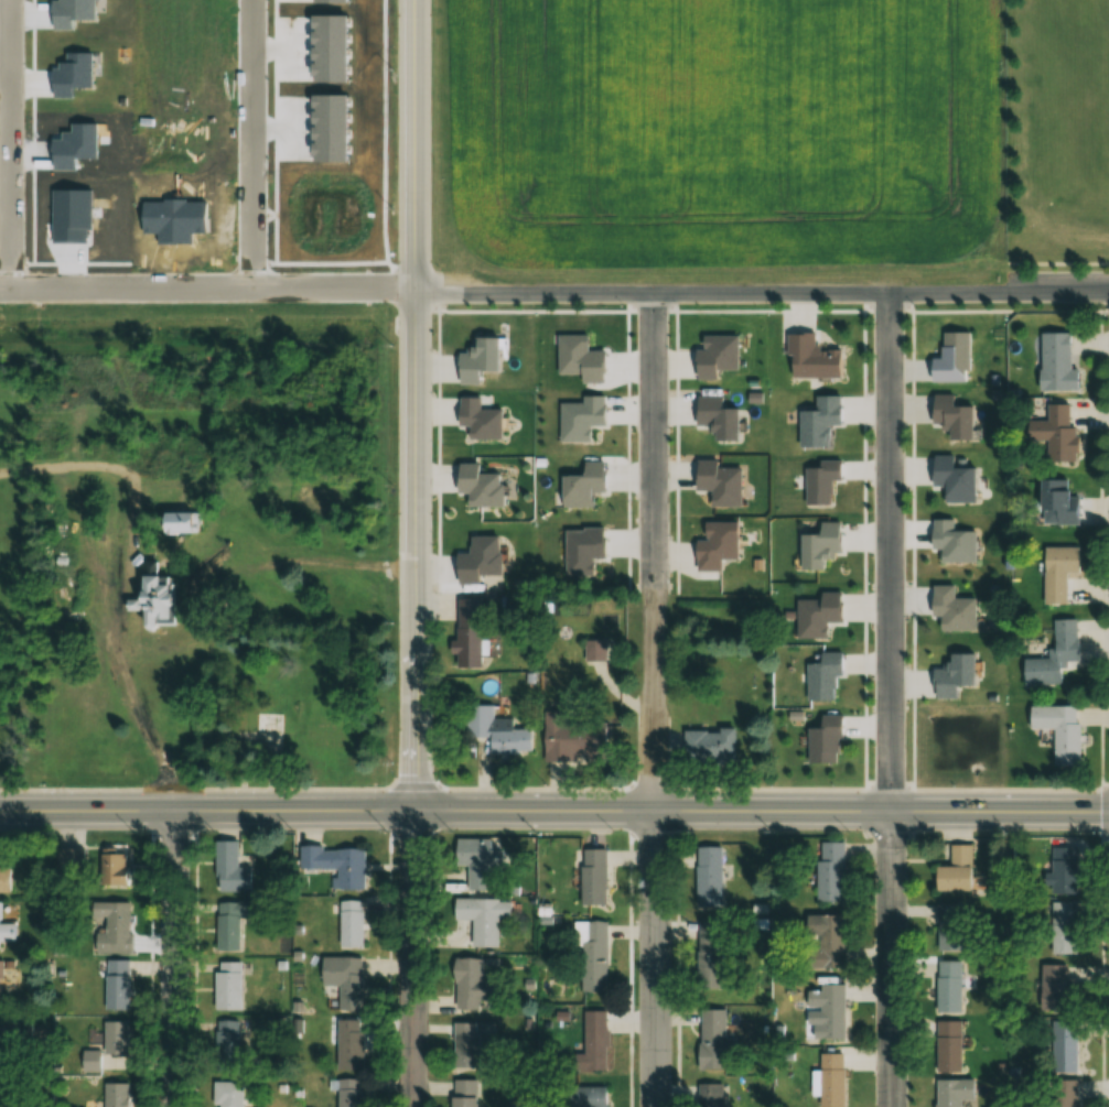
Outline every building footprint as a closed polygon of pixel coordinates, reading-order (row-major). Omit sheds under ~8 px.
[(1037,332),(1037,391),(1076,391),(1076,368),(1073,368),(1073,332),(1037,332)] [(1070,404),(1045,404),(1045,421),(1025,421),(1025,441),(1046,441),(1046,463),(1077,463),(1077,427),(1070,427),(1070,404)] [(795,487),(812,481),(806,465),(789,471),(795,487)] [(1080,495),(1070,495),(1070,479),(1038,479),(1039,525),(1080,524),(1080,495)] [(1041,548),(1041,605),(1065,605),(1065,573),(1079,573),(1079,548),(1041,548)] [(269,598),(288,598),(288,584),(269,584),(269,598)] [(487,667),(487,599),(461,599),(462,641),(454,641),(454,655),(461,655),(461,667),(487,667)] [(1080,665),(1078,619),(1052,620),(1053,649),(1045,650),(1046,659),(1020,660),(1021,686),(1058,685),(1058,666),(1080,665)] [(609,662),(609,640),(586,640),(586,662),(609,662)] [(797,660),(788,660),(789,679),(798,679),(797,660)] [(538,753),(538,729),(516,729),(516,718),(496,718),(496,705),(474,705),(474,737),(496,736),(496,754),(538,753)] [(1026,730),(1051,730),(1051,767),(1078,767),(1078,707),(1026,707),(1026,730)] [(549,711),(548,759),(613,759),(613,723),(568,723),(568,711),(549,711)] [(285,713),(256,713),(256,733),(285,733),(285,713)] [(742,730),(687,729),(687,762),(742,762),(742,730)] [(498,840),(470,840),(470,891),(498,891),(498,840)] [(258,869),(243,869),(243,842),(220,842),(220,892),(258,892),(258,869)] [(849,902),(849,843),(822,843),(822,902),(849,902)] [(970,891),(970,845),(948,845),(948,865),(930,865),(930,891),(970,891)] [(370,849),(326,850),(326,846),(303,847),(303,871),(336,871),(336,890),(370,890),(370,849)] [(729,847),(702,847),(702,906),(729,906),(729,847)] [(1075,848),(1048,848),(1048,894),(1075,894),(1075,848)] [(610,850),(588,850),(589,905),(611,905),(610,850)] [(136,888),(136,876),(131,876),(131,854),(109,854),(109,888),(136,888)] [(18,887),(18,862),(0,862),(0,886),(18,887)] [(2,943),(2,934),(14,934),(14,916),(2,916),(2,897),(0,897),(0,943),(2,943)] [(477,920),(477,947),(503,947),(503,899),(461,899),(461,920),(477,920)] [(344,947),(367,947),(367,901),(344,901),(344,947)] [(245,919),(261,919),(261,902),(223,902),(223,951),(245,951),(245,919)] [(1049,954),(1075,954),(1075,902),(1049,902),(1049,954)] [(136,953),(135,903),(110,903),(111,933),(98,933),(99,954),(136,953)] [(935,952),(970,952),(970,904),(935,904),(935,952)] [(851,968),(851,915),(825,915),(825,968),(851,968)] [(611,921),(576,921),(576,992),(611,992),(611,921)] [(728,987),(728,922),(703,922),(703,987),(728,987)] [(366,1010),(366,957),(328,957),(328,985),(343,985),(343,1010),(366,1010)] [(461,1008),(486,1009),(486,999),(505,999),(505,980),(488,980),(488,958),(461,958),(461,1008)] [(19,1005),(19,961),(0,961),(0,1005),(19,1005)] [(134,1011),(134,961),(110,961),(110,1011),(134,1011)] [(960,1013),(960,961),(934,961),(934,1013),(960,1013)] [(247,1010),(247,962),(220,962),(220,1010),(247,1010)] [(1063,964),(1037,964),(1037,1011),(1063,1011),(1063,964)] [(802,1040),(849,1040),(849,985),(810,985),(810,1006),(802,1006),(802,1040)] [(731,1010),(707,1010),(707,1061),(731,1061),(731,1010)] [(610,1070),(610,1019),(587,1019),(587,1070),(610,1070)] [(1050,1019),(1050,1073),(1074,1073),(1074,1019),(1050,1019)] [(241,1048),(245,1024),(224,1020),(220,1044),(241,1048)] [(368,1070),(368,1020),(342,1020),(342,1070),(368,1070)] [(18,1068),(18,1022),(0,1022),(0,1068),(18,1068)] [(109,1054),(133,1054),(133,1022),(109,1022),(109,1054)] [(935,1022),(935,1072),(960,1072),(960,1022),(935,1022)] [(483,1067),(483,1023),(458,1023),(458,1067),(483,1067)] [(83,1051),(83,1072),(105,1072),(105,1051),(83,1051)] [(822,1106),(849,1106),(849,1054),(822,1054),(822,1106)] [(339,1080),(340,1106),(366,1106),(366,1079),(339,1080)] [(970,1101),(970,1079),(935,1079),(935,1106),(961,1106),(961,1101),(970,1101)] [(483,1080),(457,1080),(457,1106),(483,1106),(483,1080)] [(1075,1080),(1048,1080),(1048,1106),(1075,1106),(1075,1080)] [(218,1081),(218,1106),(247,1106),(247,1082),(218,1081)] [(109,1084),(109,1106),(134,1106),(134,1084),(109,1084)]
